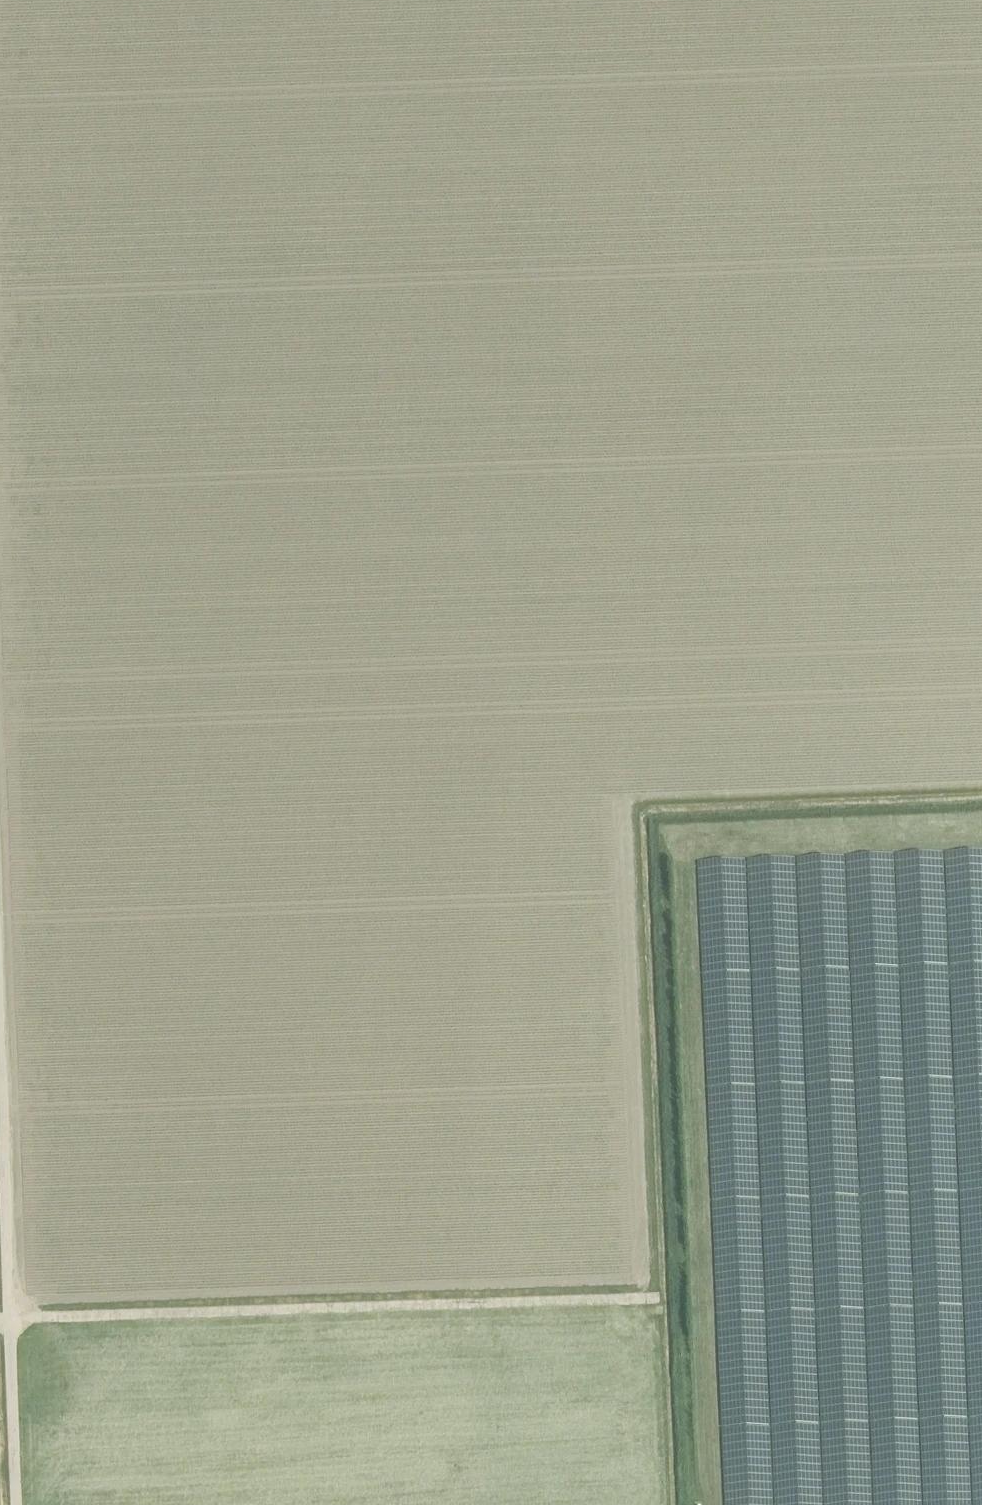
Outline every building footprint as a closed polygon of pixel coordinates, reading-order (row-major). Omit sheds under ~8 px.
[(835,1292),(931,1284),(914,1082),(819,1090),(835,1292)]
